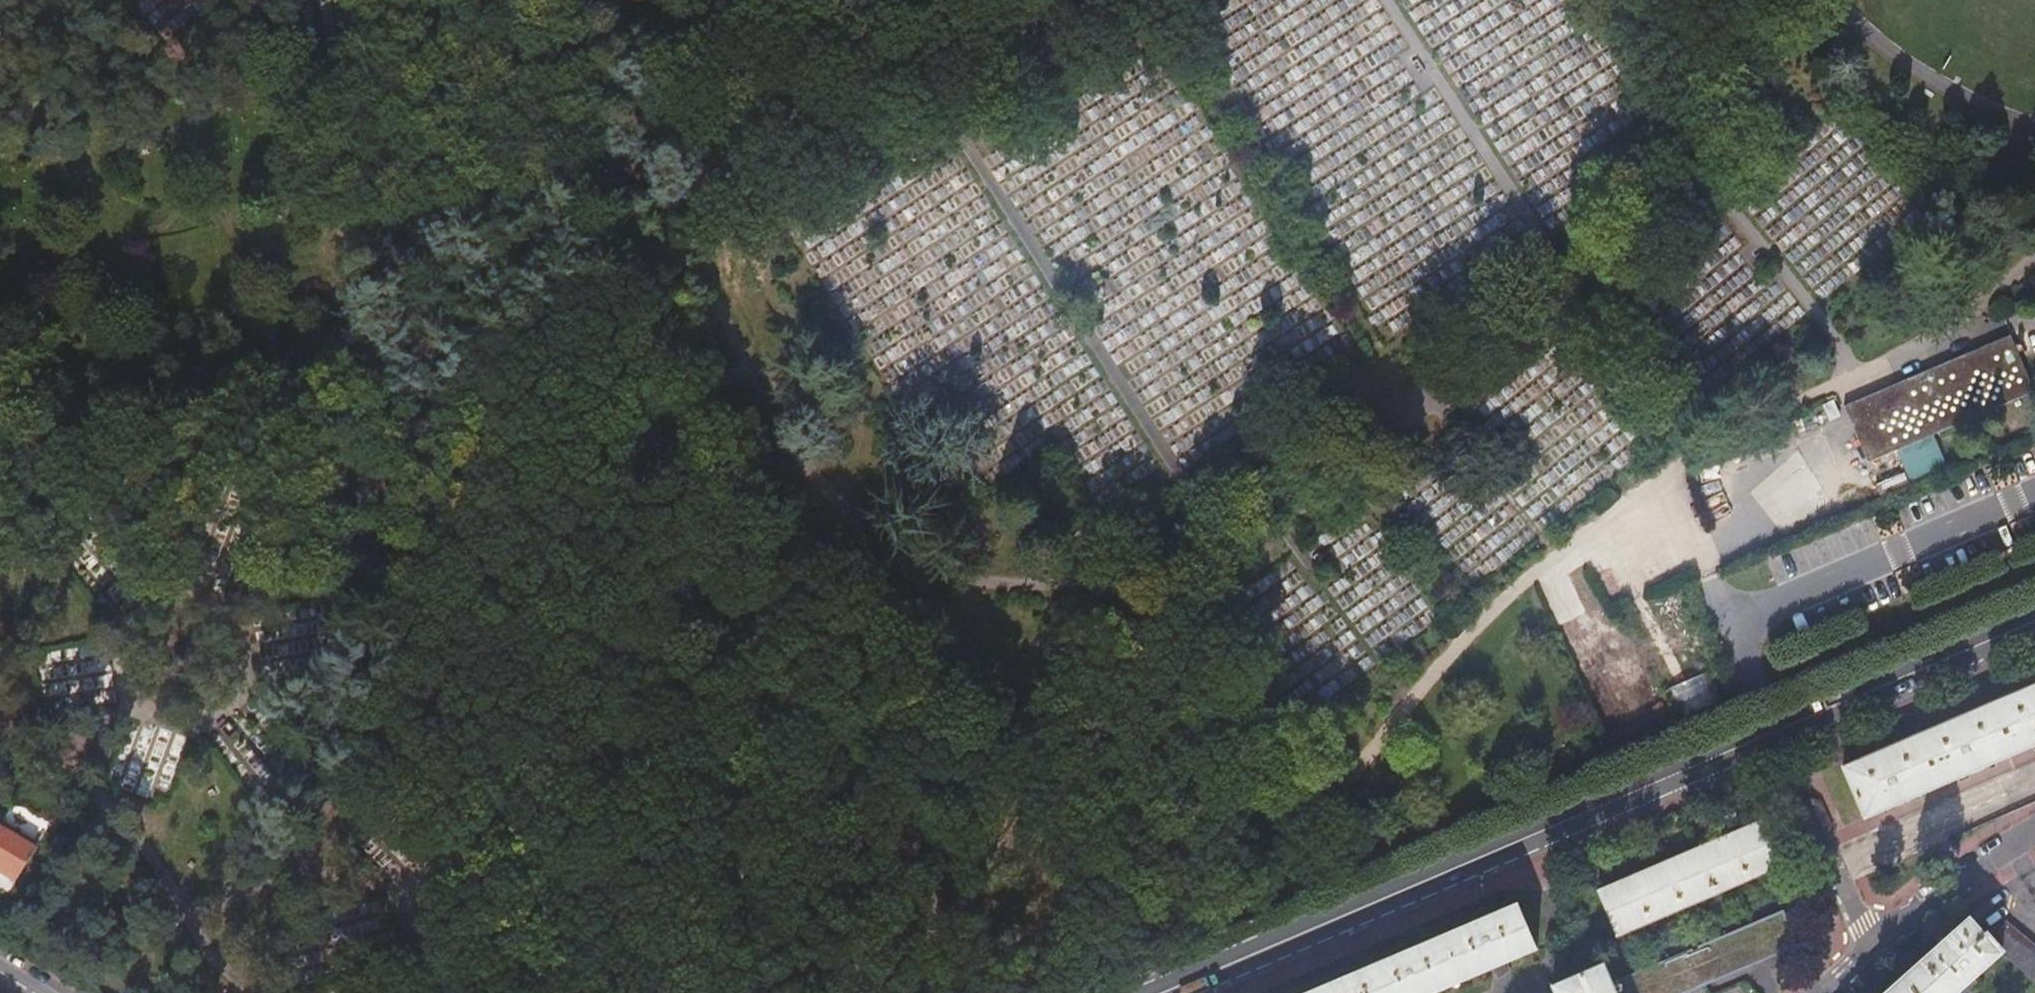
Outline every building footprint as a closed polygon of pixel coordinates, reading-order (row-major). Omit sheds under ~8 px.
[(1927,440),(2034,396),(2034,387),(2014,337),(1903,383),(1927,440)] [(1871,463),(1927,440),(1903,383),(1847,405),(1871,463)] [(1822,410),(1826,421),(1840,415),(1836,405),(1822,410)] [(1842,767),(1863,819),(1903,802),(1976,770),(2034,745),(2034,685),(1969,713),(1842,767)] [(135,772),(127,788),(143,796),(159,763),(137,752),(129,769),(135,772)] [(1792,817),(1803,842),(1831,830),(1820,805),(1810,800),(1796,806),(1792,817)] [(1763,822),(1598,892),(1619,942),(1784,872),(1763,822)] [(41,845),(0,825),(0,872),(23,882),(41,845)] [(1518,907),(1313,992),(1437,992),(1492,971),(1493,975),(1503,973),(1511,972),(1508,963),(1537,952),(1518,907)] [(1713,986),(1714,988),(1801,953),(1787,917),(1612,986),(1615,992),(1695,992),(1708,988),(1713,986)] [(1958,992),(1960,992),(1962,992),(1971,985),(1969,983),(1998,957),(1971,922),(1890,992),(1957,992),(1958,992)] [(1612,986),(1604,966),(1553,987),(1556,992),(1615,992),(1612,986)]
